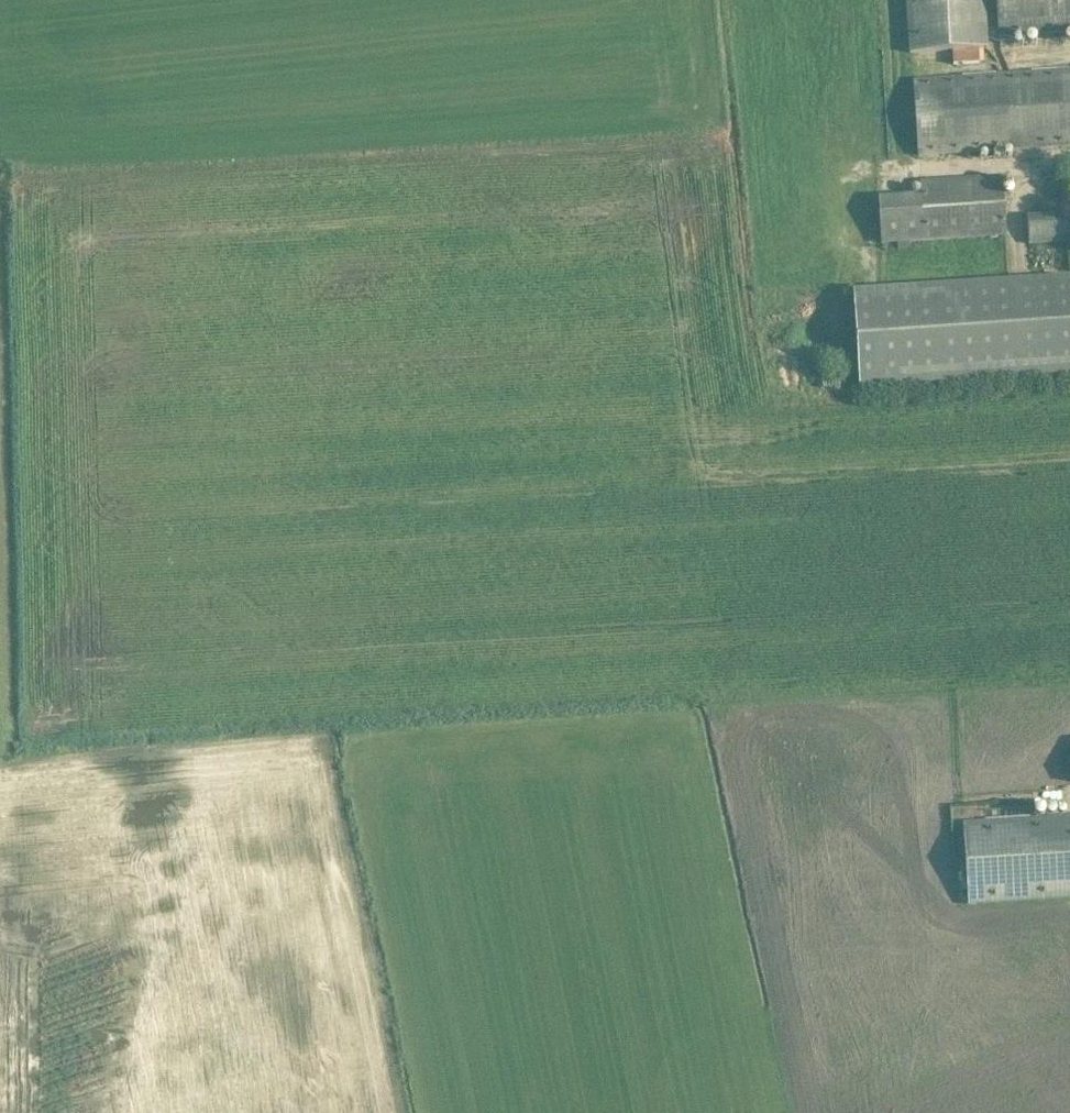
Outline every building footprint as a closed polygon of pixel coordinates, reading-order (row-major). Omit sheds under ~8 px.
[(909,52),(988,47),(985,0),(906,0),(909,52)] [(1000,36),(1069,31),(1069,0),(998,0),(1000,36)] [(911,81),(916,156),(1069,146),(1069,71),(911,81)] [(900,206),(879,207),(881,243),(897,242),(898,249),(909,248),(909,242),(921,241),(922,242),(1006,235),(1001,177),(917,184),(918,194),(900,195),(900,206)] [(1067,212),(1027,215),(1028,243),(1069,241),(1067,212)] [(854,291),(860,389),(1069,376),(1069,278),(854,291)] [(965,826),(970,903),(1069,897),(1069,820),(965,826)]
